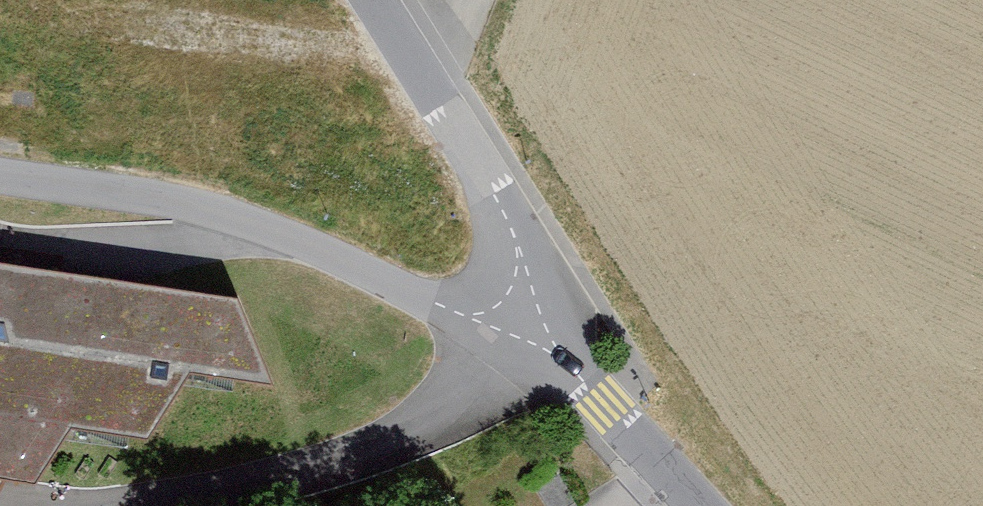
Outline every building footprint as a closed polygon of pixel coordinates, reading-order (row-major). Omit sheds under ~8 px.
[(0,257),(0,485),(2,481),(34,476),(78,418),(149,425),(191,360),(269,373),(237,291),(0,257)]
